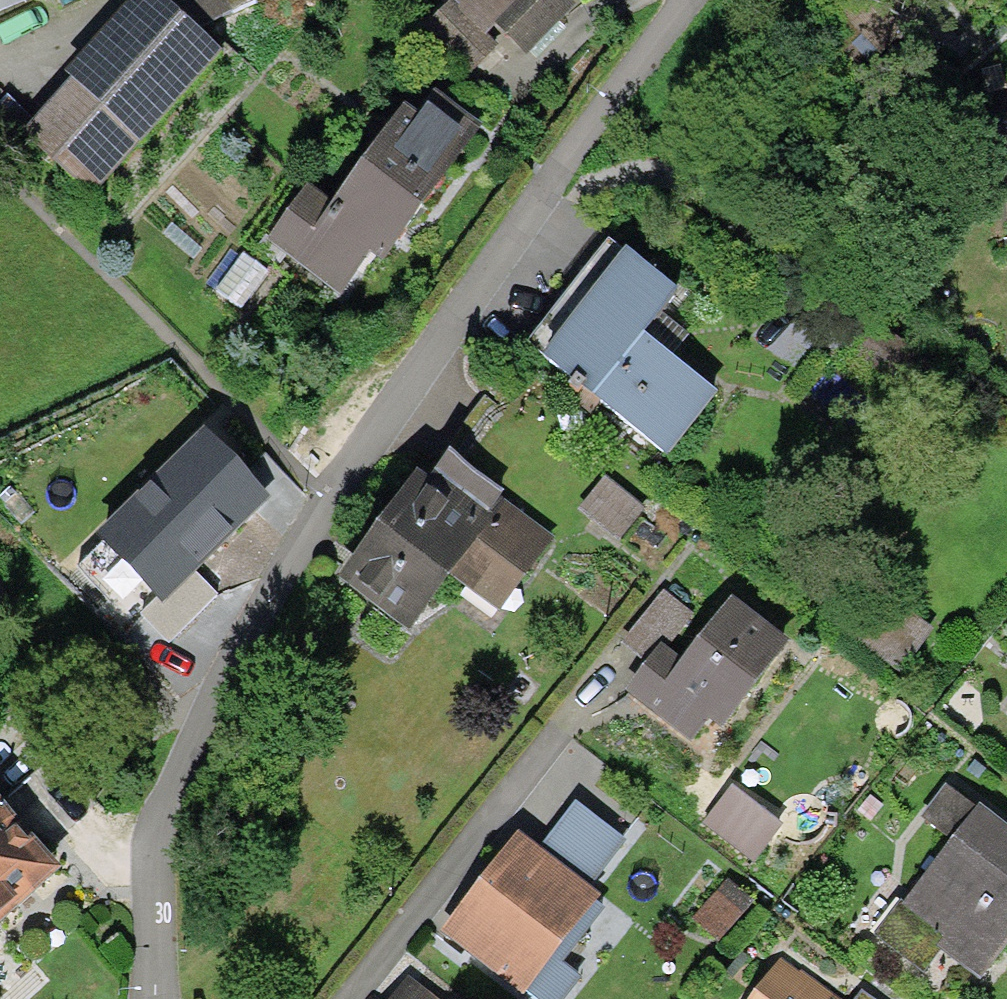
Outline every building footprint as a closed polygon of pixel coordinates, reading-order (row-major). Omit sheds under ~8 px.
[(36,3),(35,0),(0,0),(0,20),(36,3)] [(54,74),(64,84),(13,138),(81,202),(133,147),(213,63),(186,38),(146,0),(124,0),(54,74)] [(53,9),(73,0),(49,0),(53,9)] [(186,38),(256,0),(146,0),(186,38)] [(555,0),(444,0),(412,33),(456,74),(490,39),(516,63),(567,11),(555,0)] [(471,128),(414,90),(396,116),(384,108),(320,205),(294,188),(255,246),(331,296),(357,257),(377,270),(471,128)] [(669,301),(608,255),(530,360),(668,463),(714,402),(663,364),(681,340),(654,320),(669,301)] [(265,281),(238,261),(208,299),(235,319),(265,281)] [(264,512),(188,442),(89,548),(148,603),(131,621),(170,657),(221,602),(199,581),(264,512)] [(418,483),(407,475),(327,585),(397,636),(432,587),(488,627),(548,545),(433,462),(418,483)] [(640,515),(599,481),(569,517),(609,551),(640,515)] [(920,630),(843,578),(813,623),(889,675),(920,630)] [(699,627),(655,592),(609,650),(632,669),(611,696),(677,748),(695,726),(710,739),(783,648),(722,599),(699,627)] [(996,707),(1006,716),(1006,693),(996,707)] [(932,786),(906,819),(938,844),(864,940),(910,975),(928,951),(970,983),(1006,935),(1006,844),(932,786)] [(734,789),(705,827),(752,864),(782,825),(734,789)] [(626,842),(578,803),(541,852),(588,889),(626,842)] [(48,880),(0,824),(0,922),(48,880)] [(518,835),(442,931),(530,998),(562,998),(579,977),(562,964),(604,909),(594,902),(598,897),(588,889),(518,835)] [(750,905),(726,884),(691,922),(715,944),(750,905)] [(779,955),(749,998),(838,998),(779,955)] [(406,984),(393,998),(423,998),(406,984)] [(857,991),(851,998),(869,998),(857,991)]
